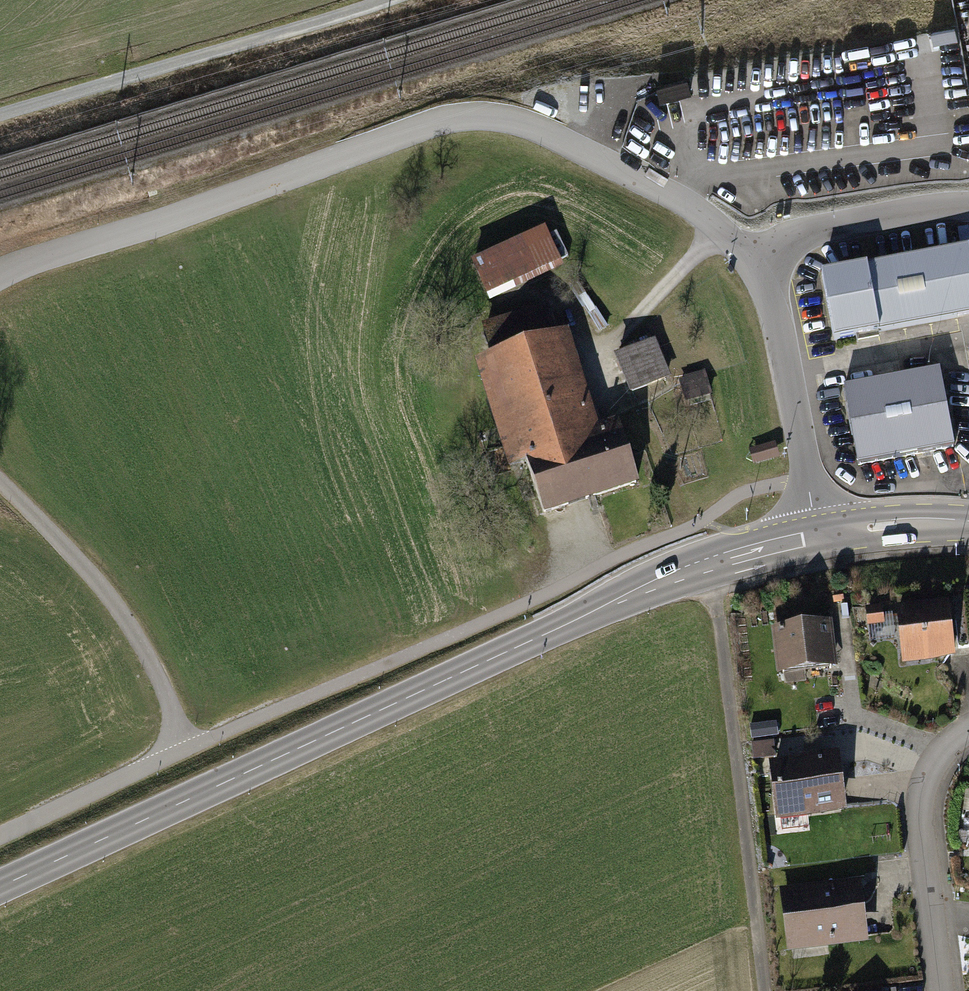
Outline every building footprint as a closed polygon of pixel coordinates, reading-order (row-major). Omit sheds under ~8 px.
[(549,231),(478,265),(497,305),(568,271),(565,266),(573,262),(561,237),(553,241),(549,231)] [(835,339),(968,313),(968,254),(968,250),(823,278),(835,339)] [(494,359),(478,364),(514,477),(531,472),(547,520),(638,490),(617,425),(599,431),(568,335),(558,339),(548,307),(483,327),(494,359)] [(624,361),(640,399),(680,383),(664,344),(658,347),(656,340),(635,349),(637,356),(624,361)] [(937,376),(848,392),(860,459),(861,464),(950,448),(937,376)] [(683,385),(692,409),(713,402),(705,378),(683,385)] [(776,443),(750,451),(754,466),(781,459),(776,443)] [(945,596),(891,602),(897,663),(951,657),(945,596)] [(877,602),(859,604),(861,623),(879,621),(877,602)] [(828,618),(766,625),(771,671),(778,670),(779,683),(802,681),(800,668),(834,664),(828,618)] [(767,721),(743,723),(744,740),(768,738),(767,721)] [(797,755),(766,758),(771,816),(778,816),(779,829),(806,826),(805,813),(843,810),(837,748),(797,752),(797,755)] [(856,878),(775,886),(781,950),(788,950),(789,957),(823,954),(822,946),(862,941),(856,878)]
